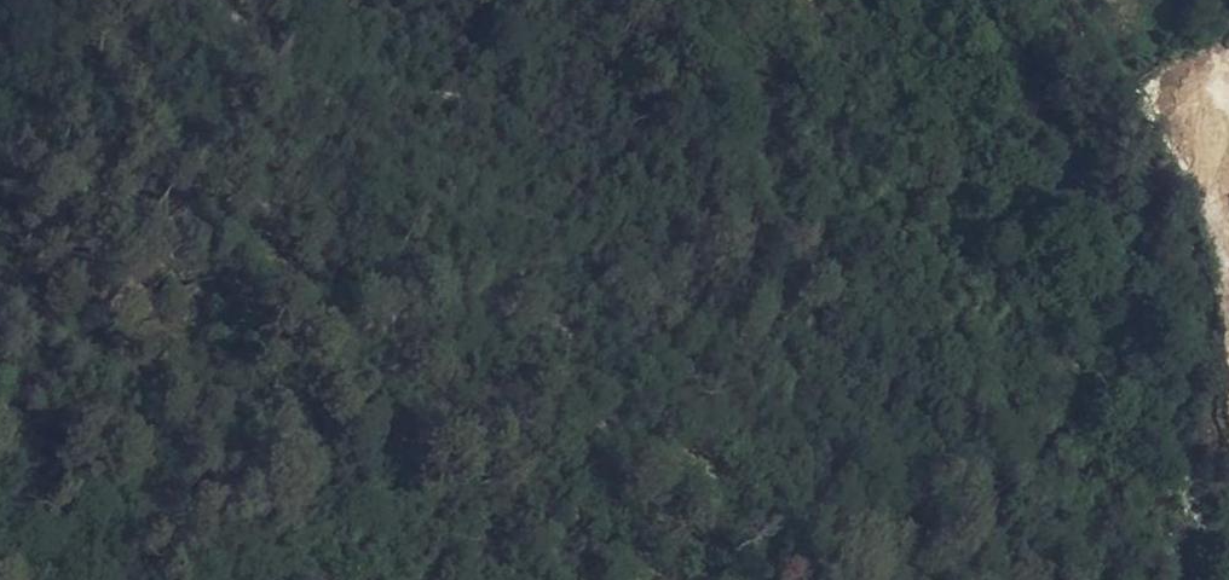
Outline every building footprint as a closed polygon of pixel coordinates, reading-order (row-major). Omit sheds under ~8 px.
[(1228,171),(1228,138),(1174,61),(1136,88),(1205,187),(1228,171)]
